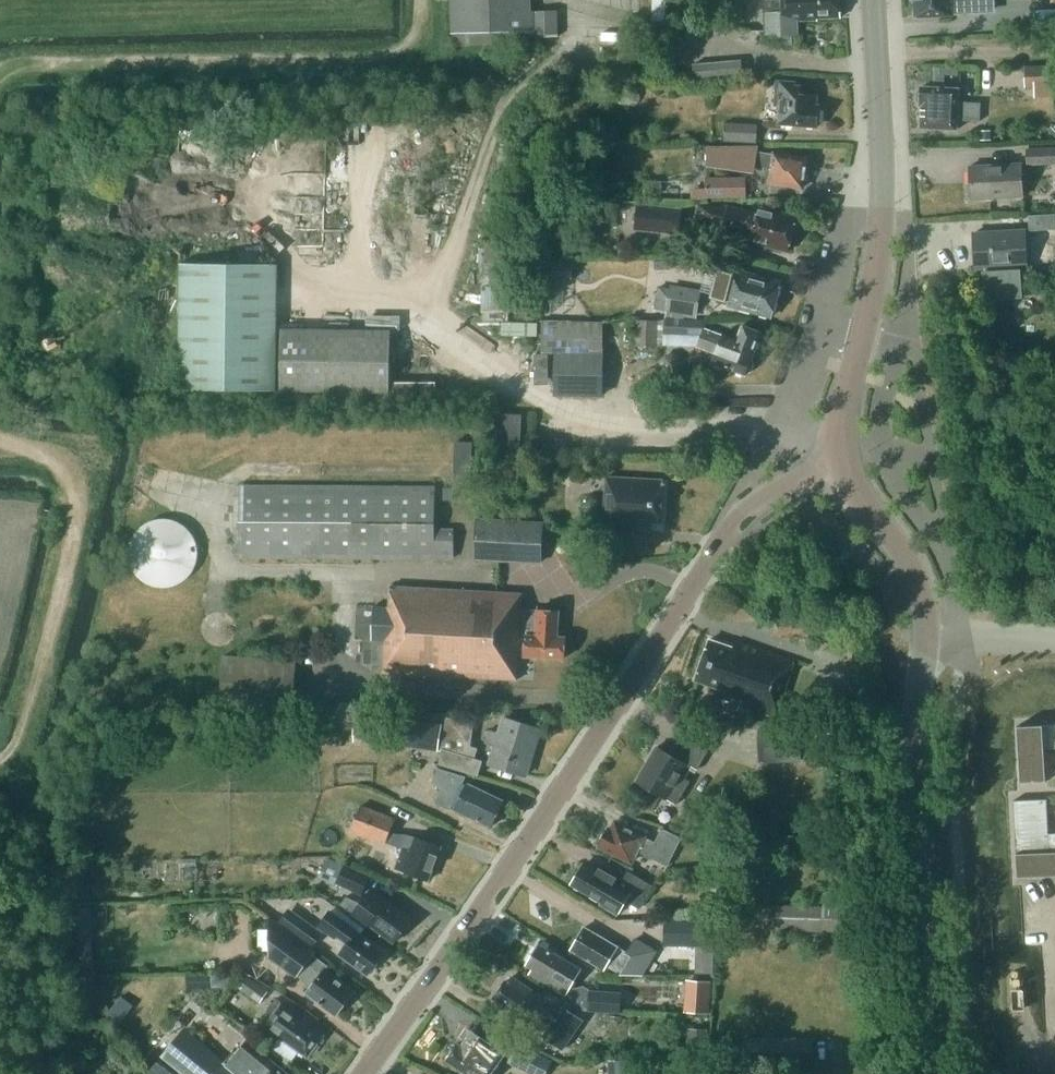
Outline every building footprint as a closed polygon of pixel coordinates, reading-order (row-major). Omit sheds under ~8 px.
[(452,45),(534,42),(533,34),(558,33),(558,11),(532,12),(532,0),(450,0),(452,45)] [(823,17),(841,17),(841,0),(763,0),(765,36),(779,36),(779,45),(792,45),(792,21),(818,20),(818,18),(823,17)] [(916,17),(952,15),(951,12),(955,12),(957,10),(959,9),(961,7),(963,5),(964,2),(964,0),(915,0),(916,17)] [(744,75),(742,59),(693,64),(694,70),(681,71),(682,80),(694,79),(744,75)] [(933,67),(933,86),(944,86),(945,75),(940,75),(940,68),(933,67)] [(1028,68),(1028,87),(1037,87),(1037,98),(1054,98),(1054,67),(1028,68)] [(782,105),(782,121),(786,122),(788,125),(795,125),(797,123),(816,125),(817,122),(819,123),(821,110),(818,110),(818,106),(816,106),(816,96),(802,95),(803,88),(795,87),(795,82),(773,81),(772,85),(777,85),(776,104),(782,105)] [(922,103),(922,127),(958,128),(958,120),(979,120),(980,102),(959,102),(959,86),(944,86),(933,86),(922,85),(922,88),(918,89),(918,100),(922,103)] [(724,141),(755,142),(756,125),(725,124),(724,141)] [(995,130),(978,130),(978,140),(995,140),(995,130)] [(708,146),(709,162),(753,170),(754,165),(772,168),(770,182),(772,182),(774,185),(780,185),(783,184),(803,187),(804,183),(806,180),(807,174),(805,170),(807,158),(775,153),(756,150),(757,145),(708,146)] [(1027,161),(1054,160),(1054,146),(1026,147),(1027,161)] [(554,149),(554,158),(567,158),(567,149),(554,149)] [(1021,160),(970,163),(972,196),(1022,193),(1021,160)] [(747,196),(747,175),(707,177),(707,187),(707,197),(747,196)] [(645,186),(645,195),(655,195),(655,186),(645,186)] [(707,200),(707,197),(707,187),(691,188),(692,201),(707,200)] [(683,208),(637,203),(634,230),(681,234),(683,208)] [(789,251),(793,232),(796,230),(797,225),(796,222),(797,216),(759,207),(758,213),(729,205),(700,205),(696,221),(752,235),(750,244),(764,247),(767,245),(789,251)] [(540,209),(538,213),(539,217),(543,219),(548,218),(549,214),(548,209),(544,208),(540,209)] [(1029,229),(1054,228),(1054,213),(1029,214),(1029,229)] [(1027,265),(1025,230),(973,232),(975,267),(985,267),(986,286),(1018,285),(1017,265),(1027,265)] [(554,260),(553,245),(540,246),(541,261),(554,260)] [(277,262),(181,261),(179,388),(276,389),(277,262)] [(720,270),(712,297),(731,302),(730,304),(771,316),(781,282),(739,271),(738,274),(720,270)] [(501,289),(500,289),(500,279),(485,280),(486,304),(502,303),(501,289)] [(698,315),(702,294),(672,289),(668,310),(698,315)] [(665,335),(702,336),(698,346),(716,352),(712,362),(746,375),(747,373),(751,372),(754,364),(752,360),(753,357),(751,356),(761,331),(744,326),(738,341),(705,329),(706,319),(666,318),(665,335)] [(658,347),(659,321),(639,320),(638,346),(658,347)] [(603,395),(604,323),(544,321),(543,353),(556,353),(556,394),(603,395)] [(390,390),(391,329),(282,328),(281,389),(390,390)] [(665,354),(660,361),(662,369),(669,374),(678,372),(682,365),(681,357),(674,352),(665,354)] [(523,414),(496,413),(494,457),(521,458),(523,414)] [(662,521),(664,480),(607,476),(604,524),(640,526),(641,520),(662,521)] [(454,556),(454,529),(435,529),(435,485),(241,484),(240,555),(454,556)] [(196,566),(198,559),(199,553),(198,546),(196,539),(193,533),(189,528),(183,524),(178,520),(171,518),(164,518),(158,518),(151,520),(145,523),(140,528),(135,533),(132,539),(130,545),(129,552),(130,559),(132,565),(135,571),(139,576),(144,581),(150,584),(157,586),(164,587),(170,586),(177,584),(183,581),(188,577),(193,572),(196,566)] [(541,562),(543,523),(478,518),(475,556),(541,562)] [(564,658),(566,636),(558,636),(560,610),(522,608),(523,592),(391,584),(390,604),(375,604),(373,638),(375,638),(374,663),(383,664),(383,670),(518,679),(520,655),(564,658)] [(808,635),(807,617),(773,619),(774,633),(797,632),(797,636),(808,635)] [(774,713),(779,695),(782,696),(793,660),(736,642),(734,646),(710,639),(696,680),(720,688),(718,695),(774,713)] [(292,711),(295,658),(226,654),(223,707),(292,711)] [(854,688),(823,689),(818,689),(819,711),(855,709),(854,688)] [(440,762),(476,773),(481,759),(474,757),(477,747),(471,745),(475,719),(446,715),(440,762)] [(526,775),(541,728),(506,717),(501,732),(492,729),(488,741),(497,744),(491,764),(526,775)] [(443,723),(412,719),(408,742),(439,747),(443,723)] [(375,721),(355,721),(355,740),(375,740),(375,721)] [(1020,783),(1046,781),(1044,748),(1054,748),(1054,724),(1017,726),(1020,783)] [(803,731),(803,727),(759,727),(759,762),(802,762),(802,758),(819,758),(819,731),(803,731)] [(677,805),(690,782),(687,780),(695,768),(698,770),(710,750),(682,734),(670,754),(657,746),(637,780),(677,805)] [(457,809),(491,826),(504,800),(468,783),(467,786),(462,783),(466,775),(439,768),(433,781),(443,786),(436,801),(452,809),(453,805),(457,807),(457,809)] [(1049,833),(1047,799),(1013,800),(1017,878),(1018,878),(1018,873),(1054,871),(1054,833),(1049,833)] [(429,880),(442,846),(417,836),(416,838),(408,834),(389,832),(395,817),(363,805),(361,810),(343,803),(338,817),(355,824),(353,829),(405,849),(397,868),(429,880)] [(637,851),(667,866),(681,836),(662,827),(656,841),(642,835),(641,831),(637,829),(632,829),(615,821),(612,829),(609,828),(607,831),(604,831),(600,840),(601,844),(600,846),(631,862),(637,851)] [(765,849),(765,829),(735,828),(735,849),(765,849)] [(789,840),(771,839),(770,856),(789,857),(789,840)] [(363,893),(371,875),(328,857),(320,876),(336,883),(336,882),(363,893)] [(638,908),(652,885),(626,869),(620,879),(600,867),(597,872),(583,864),(572,883),(603,901),(601,905),(617,915),(626,900),(638,908)] [(361,902),(347,895),(339,905),(366,927),(369,923),(394,942),(412,919),(400,909),(401,908),(389,899),(384,903),(369,891),(361,902)] [(717,898),(705,898),(704,910),(716,910),(717,898)] [(773,904),(772,929),(851,932),(852,907),(773,904)] [(92,934),(92,907),(67,907),(67,934),(64,934),(65,958),(94,957),(93,934),(92,934)] [(289,908),(279,922),(313,946),(323,933),(289,908)] [(368,974),(384,951),(336,915),(331,911),(322,923),(349,944),(341,954),(368,974)] [(298,974),(301,970),(315,980),(305,993),(316,1001),(317,999),(337,1014),(355,991),(326,969),(328,965),(313,954),(315,950),(271,916),(271,917),(271,954),(298,974)] [(664,944),(696,945),(705,945),(705,919),(664,918),(664,944)] [(622,974),(623,973),(643,974),(656,950),(635,938),(628,951),(619,946),(618,946),(585,927),(571,949),(605,969),(608,966),(622,974)] [(574,988),(571,986),(581,969),(540,944),(527,965),(533,968),(530,973),(564,994),(563,997),(585,1010),(620,1012),(622,992),(590,989),(585,985),(574,988)] [(261,1001),(269,991),(247,974),(239,984),(261,1001)] [(561,1037),(575,1017),(547,997),(545,999),(513,976),(509,982),(506,980),(494,997),(529,1022),(536,1013),(551,1024),(548,1028),(561,1037)] [(709,1013),(711,981),(690,979),(688,1012),(709,1013)] [(308,1056),(323,1035),(310,1025),(313,1021),(302,1012),(299,1017),(295,1014),(297,1012),(282,1002),(276,998),(268,1010),(273,1014),(264,1028),(278,1039),(280,1035),(308,1056)] [(609,1014),(586,1012),(585,1030),(608,1031),(609,1014)] [(707,1029),(688,1028),(688,1050),(706,1051),(707,1029)] [(267,1057),(268,1055),(247,1038),(228,1063),(186,1029),(164,1057),(185,1073),(287,1073),(267,1057)] [(497,1069),(494,1068),(503,1054),(491,1045),(491,1044),(472,1030),(461,1045),(458,1043),(447,1059),(469,1073),(493,1073),(497,1069)] [(747,1064),(813,1065),(813,1038),(748,1037),(747,1064)] [(555,1062),(521,1045),(512,1061),(536,1073),(548,1073),(555,1062)]
